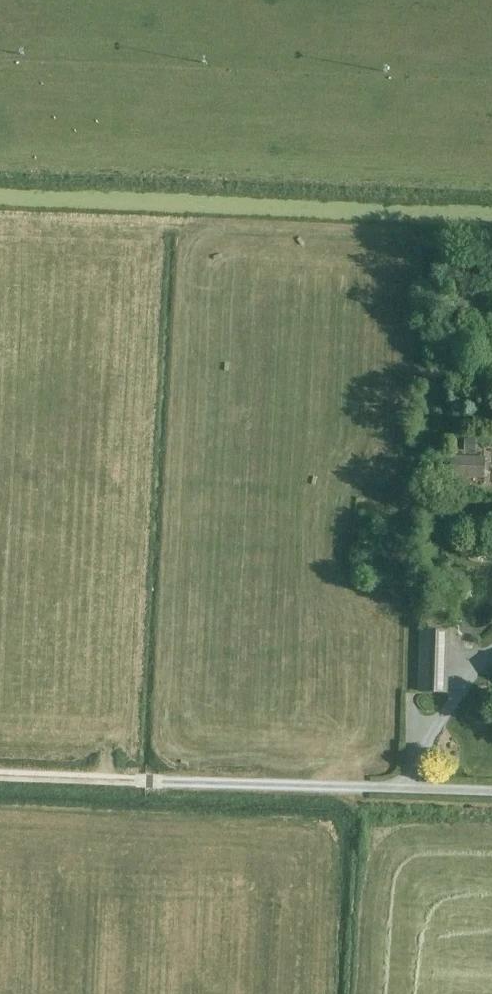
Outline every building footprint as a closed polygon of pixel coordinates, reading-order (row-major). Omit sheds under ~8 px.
[(491,418),(491,410),(482,409),(482,417),(491,418)] [(484,478),(485,457),(451,455),(451,477),(484,478)] [(446,629),(422,628),(419,691),(444,692),(446,629)]
